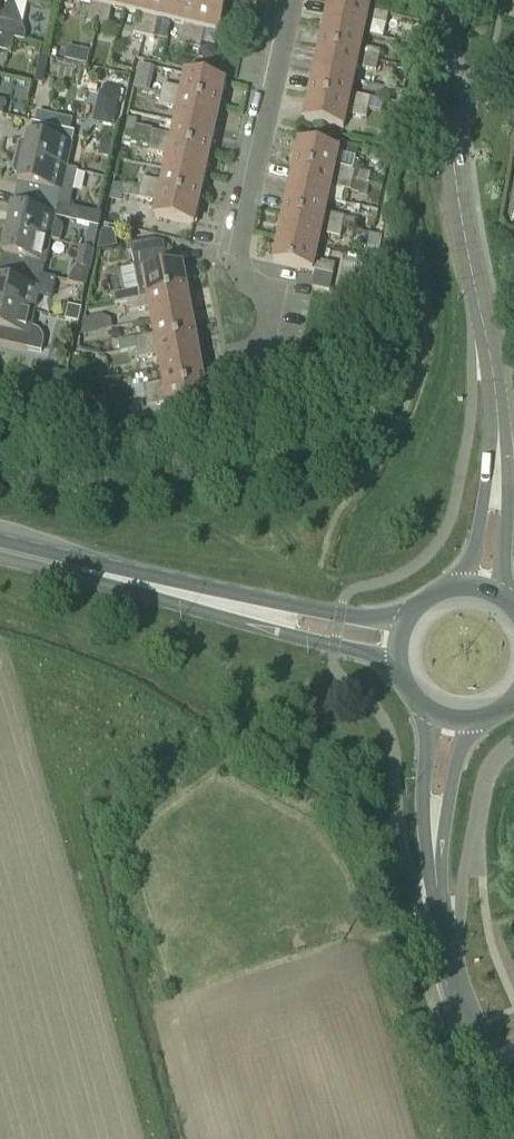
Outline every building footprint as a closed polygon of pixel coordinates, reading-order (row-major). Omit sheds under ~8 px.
[(19,41),(22,26),(12,0),(0,0),(0,37),(2,37),(2,36),(15,39),(19,41)] [(104,0),(82,0),(93,3),(88,24),(97,26),(104,0)] [(128,0),(104,0),(97,26),(107,28),(113,7),(126,10),(128,0)] [(153,0),(128,0),(126,10),(139,13),(134,34),(144,37),(153,0)] [(177,0),(153,0),(144,37),(154,39),(159,18),(172,21),(177,0)] [(202,0),(177,0),(172,21),(185,25),(180,45),(191,48),(202,0)] [(191,48),(188,58),(198,60),(205,30),(220,33),(228,0),(202,0),(191,48)] [(325,26),(364,35),(367,21),(386,25),(389,15),(330,2),(325,26)] [(35,26),(57,29),(60,6),(38,3),(35,26)] [(361,48),(364,35),(325,26),(319,49),(378,62),(381,52),(361,48)] [(15,39),(2,36),(2,37),(0,46),(0,51),(11,54),(15,39)] [(96,64),(99,51),(77,47),(74,60),(96,64)] [(376,73),(378,62),(319,49),(314,73),(354,82),(357,68),(376,73)] [(351,95),(354,82),(314,73),(309,96),(369,109),(371,99),(351,95)] [(161,95),(221,108),(226,84),(187,75),(184,90),(164,86),(161,95)] [(215,132),(221,108),(161,95),(159,105),(179,110),(177,123),(215,132)] [(366,119),(369,109),(309,96),(304,120),(344,129),(347,115),(366,119)] [(125,135),(134,137),(138,121),(128,119),(125,135)] [(67,170),(67,169),(72,146),(75,133),(32,123),(28,136),(27,142),(23,141),(18,145),(15,158),(67,170)] [(210,155),(215,132),(177,123),(174,136),(153,132),(151,142),(210,155)] [(205,178),(210,155),(151,142),(148,152),(169,157),(166,170),(205,178)] [(294,168),(353,181),(355,171),(335,166),(338,153),(299,144),(294,168)] [(78,171),(67,169),(67,170),(15,158),(12,171),(15,176),(19,177),(15,197),(69,209),(70,208),(78,171)] [(351,191),(353,181),(294,168),(289,192),(328,200),(331,187),(351,191)] [(200,201),(205,178),(166,170),(163,183),(143,179),(141,188),(200,201)] [(159,204),(156,217),(194,226),(200,201),(141,188),(138,199),(159,204)] [(325,214),(328,200),(289,192),(284,215),(343,228),(345,218),(325,214)] [(102,215),(70,208),(69,209),(15,197),(7,231),(7,233),(51,242),(51,241),(59,243),(63,227),(56,220),(56,218),(99,228),(102,215)] [(341,238),(343,228),(284,215),(279,238),(318,247),(321,234),(341,238)] [(7,231),(3,230),(0,232),(0,247),(3,248),(0,263),(0,268),(43,278),(51,242),(7,233),(7,231)] [(315,260),(318,247),(279,238),(273,262),(333,275),(335,265),(315,260)] [(127,301),(188,290),(183,266),(169,269),(164,244),(154,242),(131,246),(139,290),(126,292),(127,301)] [(86,288),(95,251),(80,248),(75,267),(70,275),(68,283),(86,288)] [(43,278),(0,268),(0,306),(35,314),(40,290),(43,278)] [(153,322),(192,314),(188,290),(127,301),(129,313),(150,309),(153,322)] [(35,314),(0,306),(0,344),(42,353),(44,342),(44,338),(42,334),(39,331),(36,329),(34,328),(32,328),(35,314)] [(137,349),(197,338),(192,314),(153,322),(155,335),(118,342),(120,353),(137,350),(137,349)] [(96,332),(93,318),(84,319),(81,335),(96,332)] [(162,369),(201,362),(197,338),(137,349),(137,350),(139,360),(159,356),(162,369)] [(145,397),(206,386),(201,362),(162,369),(164,382),(143,386),(145,397)] [(206,386),(145,397),(147,407),(168,403),(170,417),(210,410),(206,386)]
